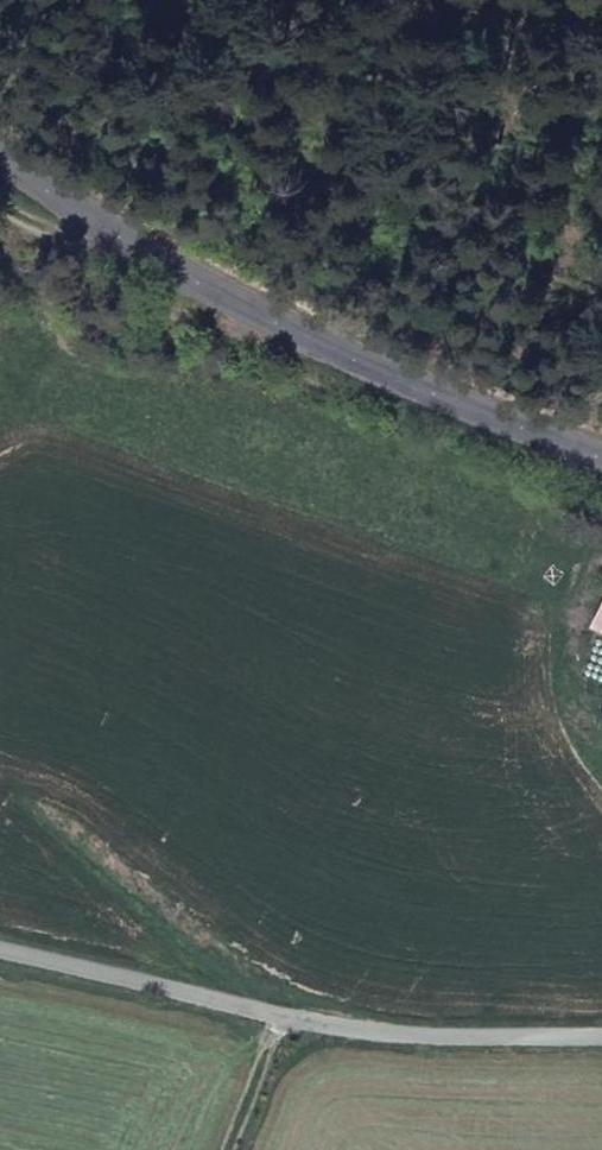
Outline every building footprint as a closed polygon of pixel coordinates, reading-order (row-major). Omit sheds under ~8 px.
[(589,623),(601,630),(601,598),(589,623)]
